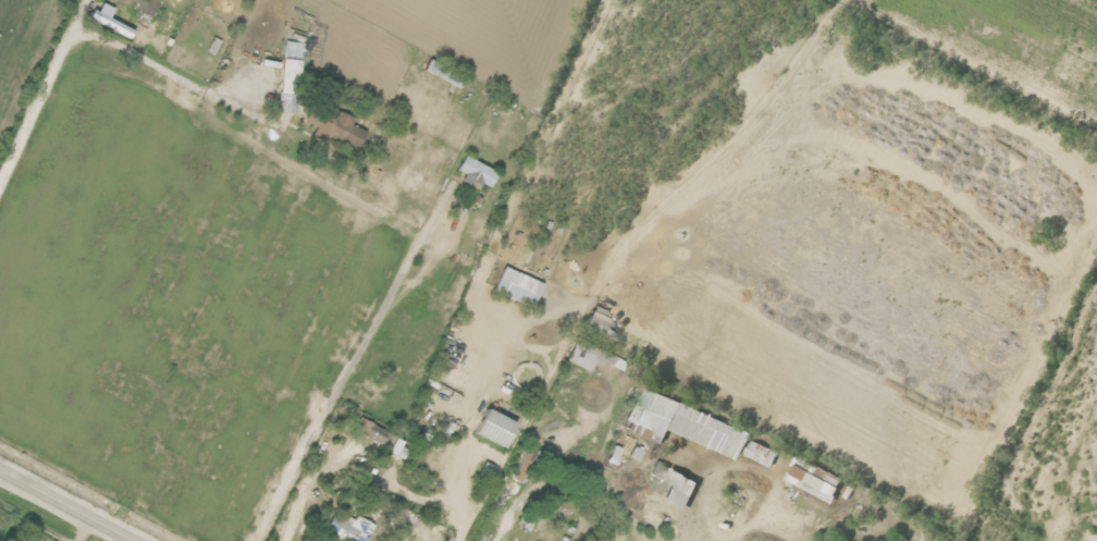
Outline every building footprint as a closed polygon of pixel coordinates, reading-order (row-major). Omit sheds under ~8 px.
[(129,0),(109,0),(107,24),(127,26),(129,0)] [(149,16),(155,0),(141,0),(137,11),(149,16)] [(496,171),(463,154),(455,169),(463,173),(461,176),(487,190),(496,171)] [(531,307),(542,283),(502,265),(492,289),(531,307)] [(615,316),(592,307),(584,326),(607,335),(615,316)] [(589,370),(594,359),(620,371),(625,361),(575,338),(565,359),(589,370)] [(741,425),(646,389),(633,424),(642,427),(639,436),(654,442),(657,434),(667,438),(670,431),(730,454),(741,425)] [(511,425),(500,446),(471,431),(483,408),(511,425)] [(402,456),(408,443),(358,418),(351,431),(402,456)] [(745,455),(774,467),(780,451),(752,440),(745,455)] [(620,447),(612,444),(606,461),(614,464),(620,447)] [(540,451),(526,445),(512,478),(519,481),(526,466),(532,469),(540,451)] [(636,461),(642,450),(633,446),(627,456),(636,461)] [(832,503),(845,479),(801,457),(789,481),(832,503)] [(662,481),(669,467),(655,460),(648,474),(662,481)] [(671,479),(661,501),(687,512),(700,481),(669,468),(665,477),(671,479)] [(335,508),(324,528),(342,538),(345,532),(354,537),(351,540),(363,540),(372,524),(356,515),(354,519),(335,508)] [(520,510),(516,525),(531,530),(535,515),(520,510)]
